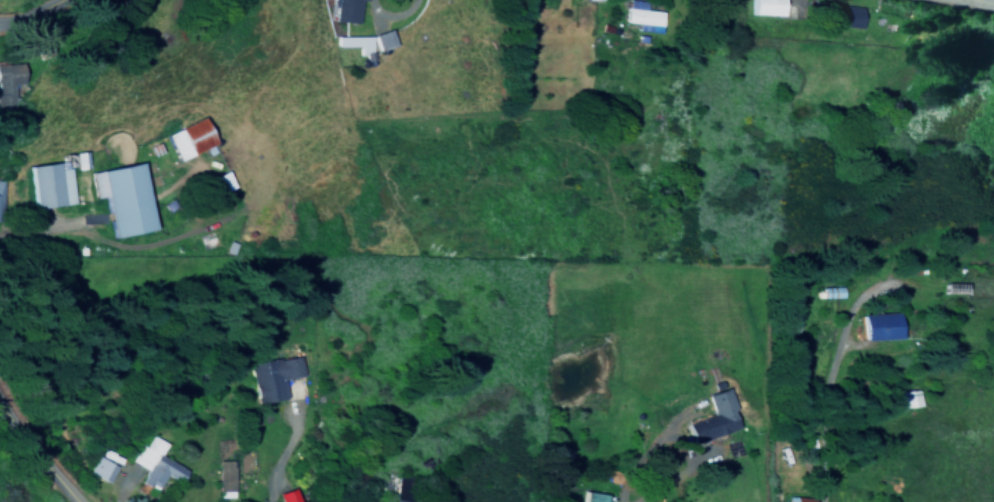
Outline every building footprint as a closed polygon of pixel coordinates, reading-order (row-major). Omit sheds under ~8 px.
[(333,6),(334,0),(365,0),(361,28),(335,25),(338,7),(333,6)] [(750,17),(779,18),(779,0),(751,0),(750,17)] [(644,3),(625,2),(623,24),(635,25),(634,33),(658,35),(660,13),(643,12),(644,3)] [(859,29),(860,8),(831,7),(830,28),(859,29)] [(371,38),(377,53),(394,47),(388,31),(371,38)] [(369,38),(334,38),(335,49),(356,48),(357,57),(369,57),(369,38)] [(14,112),(13,86),(21,86),(20,66),(0,66),(0,113),(14,112)] [(213,146),(200,119),(163,136),(176,164),(213,146)] [(74,172),(87,170),(84,153),(72,155),(74,172)] [(32,211),(71,206),(66,164),(27,169),(32,211)] [(89,174),(93,201),(103,199),(110,240),(151,233),(140,166),(89,174)] [(232,189),(225,173),(214,178),(220,194),(232,189)] [(897,314),(860,315),(860,341),(897,340),(897,314)] [(247,365),(254,405),(284,400),(281,381),(302,377),(298,357),(247,365)] [(736,430),(731,411),(733,411),(726,387),(720,389),(721,390),(704,395),(711,416),(685,424),(690,444),(736,430)] [(900,409),(916,407),(915,391),(899,393),(900,409)] [(157,457),(164,445),(150,437),(143,449),(138,446),(129,463),(144,471),(137,483),(153,492),(162,476),(176,484),(183,471),(157,457)] [(106,484),(115,467),(96,457),(87,473),(106,484)] [(291,489),(276,495),(278,501),(296,501),(291,489)] [(582,493),(581,501),(603,501),(604,495),(582,493)]
